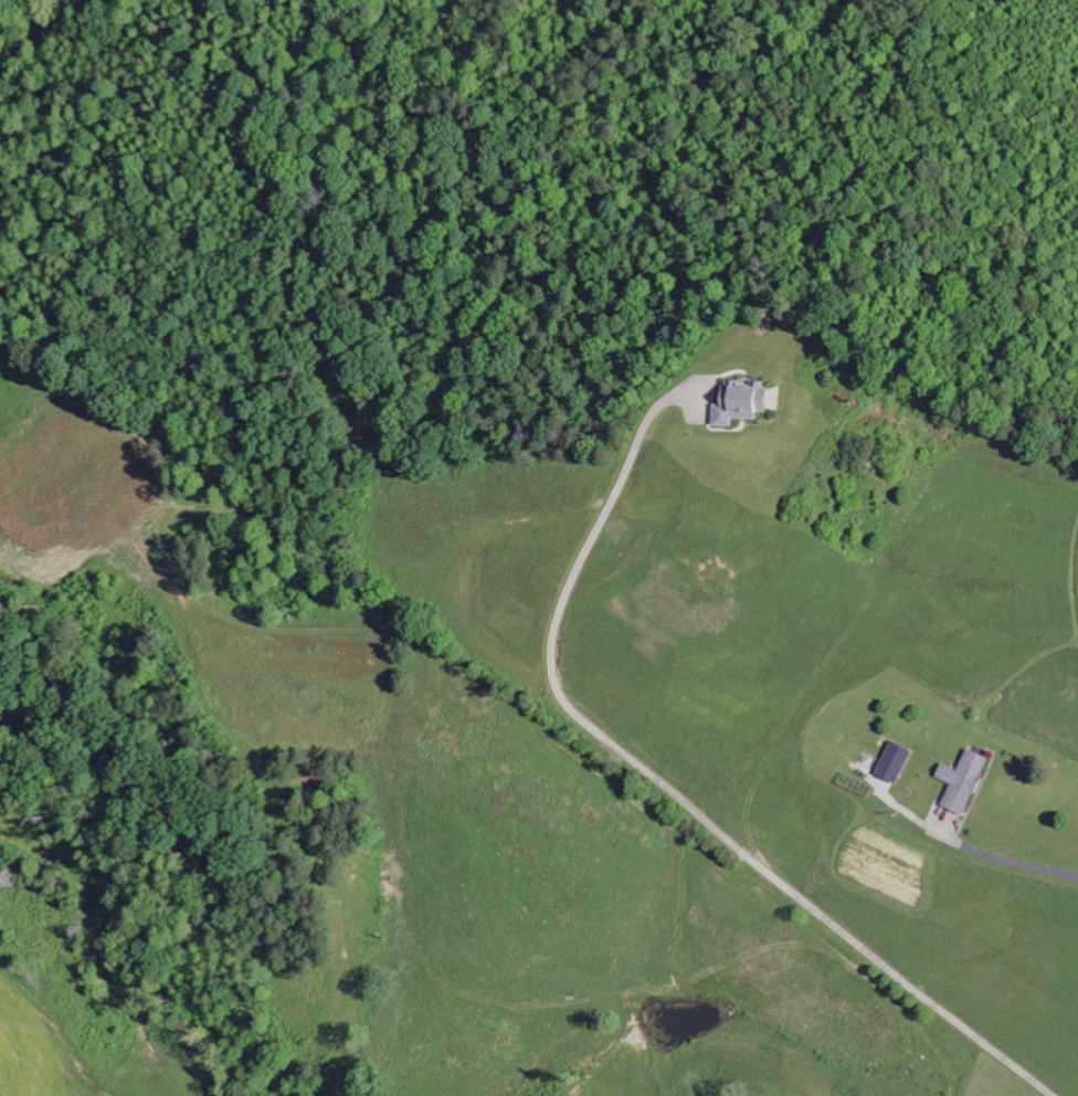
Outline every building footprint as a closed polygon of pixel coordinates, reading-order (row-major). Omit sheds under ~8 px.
[(753,420),(753,412),(761,412),(762,381),(719,380),(718,405),(710,405),(709,426),(728,427),(728,419),(753,420)] [(875,776),(897,785),(911,750),(889,742),(875,776)] [(942,806),(966,816),(988,758),(966,749),(958,770),(942,763),(936,778),(950,783),(942,806)]
